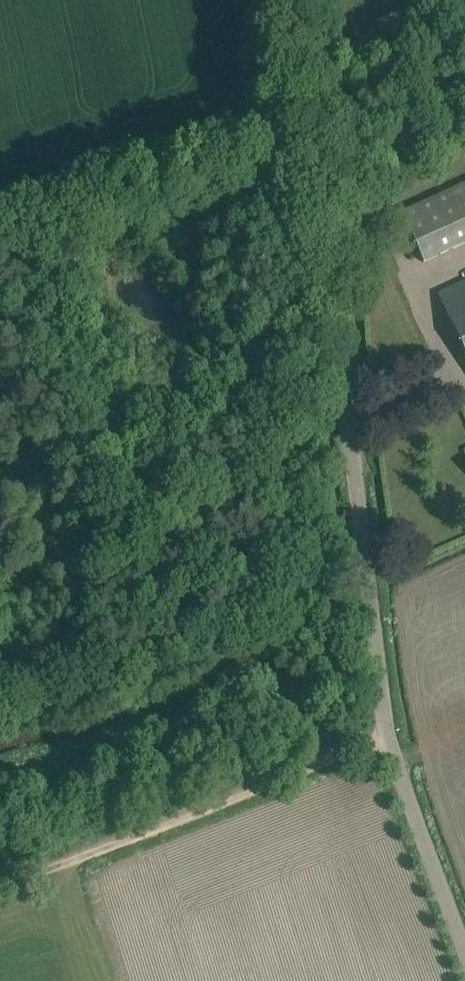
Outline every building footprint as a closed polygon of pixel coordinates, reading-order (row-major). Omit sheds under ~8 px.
[(401,214),(424,263),(464,244),(464,185),(401,214)] [(464,354),(464,283),(438,296),(464,354)]
